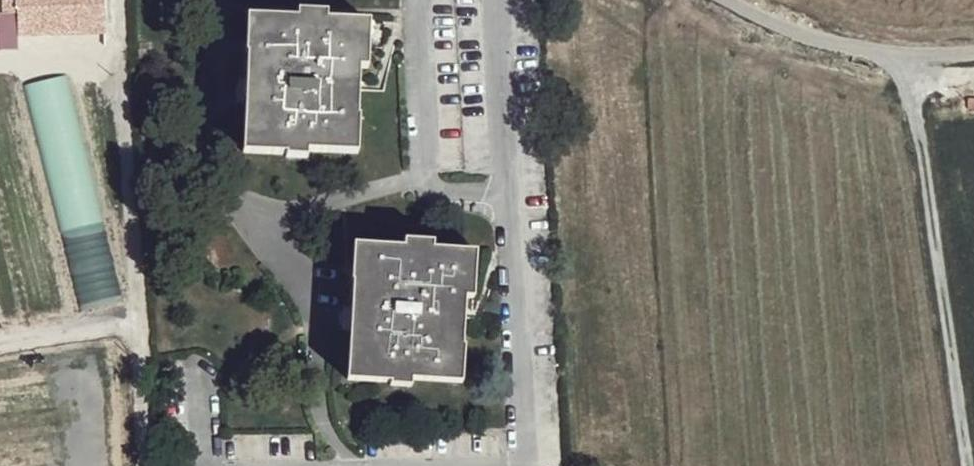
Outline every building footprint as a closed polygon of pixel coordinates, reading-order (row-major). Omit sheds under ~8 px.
[(14,13),(15,36),(103,33),(102,0),(80,0),(80,7),(74,6),(73,0),(13,0),(14,13)] [(0,14),(0,51),(15,51),(15,36),(14,13),(0,14)] [(296,23),(246,20),(242,57),(245,56),(238,155),(281,158),(282,163),(303,164),(304,155),(354,159),(357,122),(354,121),(358,77),(368,79),(370,29),(325,25),(326,19),(297,16),(296,23)] [(112,300),(64,69),(25,76),(73,308),(112,300)] [(966,99),(968,108),(973,107),(973,98),(966,99)] [(402,248),(351,245),(349,285),(352,286),(348,382),(390,383),(391,388),(412,388),(413,382),(462,384),(464,346),(461,346),(463,299),(472,300),(474,252),(431,250),(431,243),(401,242),(402,248)]
